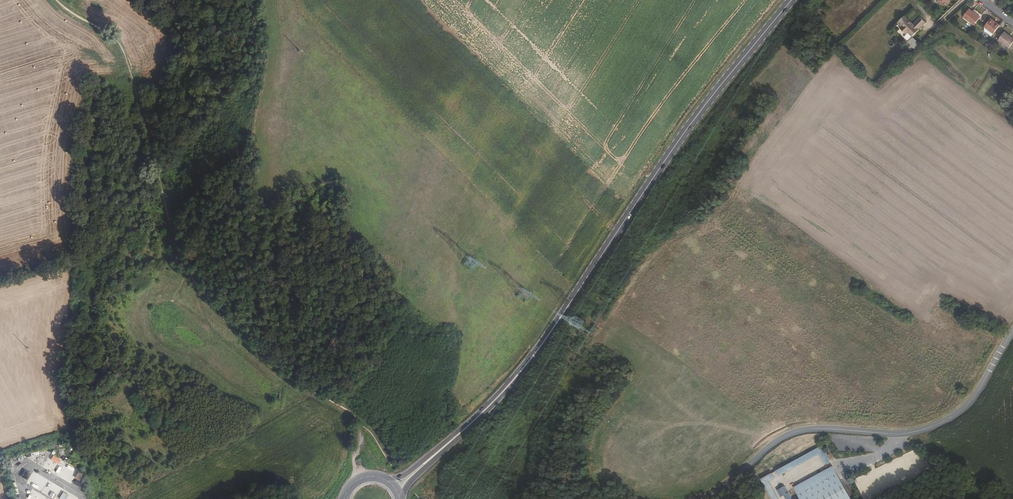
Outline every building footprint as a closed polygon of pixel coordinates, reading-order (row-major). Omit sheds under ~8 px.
[(976,25),(982,16),(972,9),(966,17),(976,25)] [(921,28),(928,21),(923,16),(916,23),(908,14),(901,21),(904,25),(903,27),(909,33),(911,31),(915,35),(922,29),(921,28)] [(995,33),(1002,25),(993,18),(987,27),(995,33)] [(995,33),(987,27),(986,32),(993,37),(995,33)] [(1012,44),(1012,37),(1007,32),(1000,41),(1010,48),(1012,44)] [(912,37),(907,42),(914,48),(918,43),(912,37)] [(857,56),(864,49),(860,45),(853,52),(857,56)] [(775,478),(816,454),(822,465),(827,461),(818,446),(772,472),(775,478)] [(61,461),(54,456),(51,461),(59,465),(61,461)] [(830,466),(791,488),(798,498),(849,498),(830,466)] [(79,472),(73,468),(69,473),(76,477),(79,472)] [(31,474),(25,471),(21,477),(27,481),(31,474)] [(767,482),(772,480),(769,474),(758,480),(769,498),(776,498),(767,482)] [(782,487),(775,491),(779,498),(781,496),(783,498),(790,498),(782,487)]
